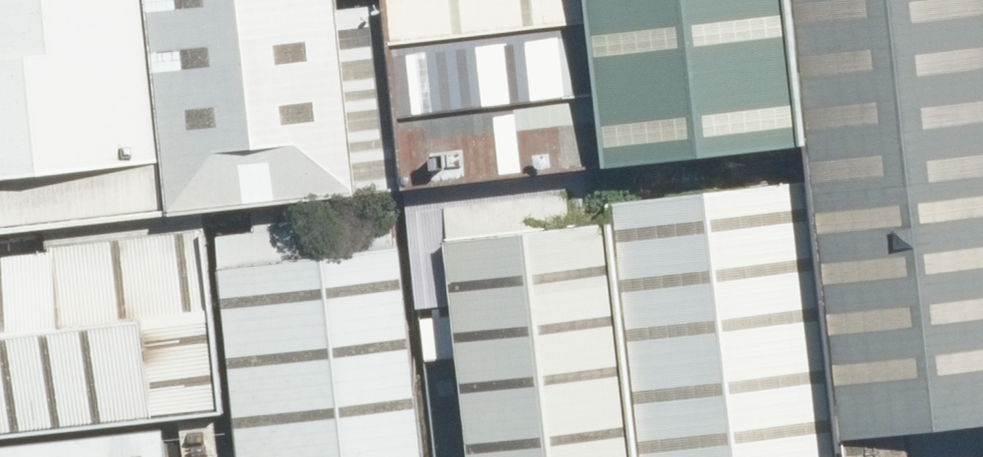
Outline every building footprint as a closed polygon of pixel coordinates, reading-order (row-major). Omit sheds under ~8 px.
[(404,189),(384,5),(339,10),(338,0),(0,0),(0,231),(404,189)] [(607,167),(588,0),(385,0),(406,188),(607,167)] [(609,167),(806,145),(790,0),(590,0),(609,167)] [(847,456),(910,456),(907,434),(982,425),(982,0),(794,0),(847,456)] [(812,182),(612,203),(638,456),(841,456),(812,182)] [(471,456),(632,456),(606,222),(571,226),(567,194),(444,207),(471,456)] [(396,200),(214,220),(239,456),(423,456),(396,200)] [(204,227),(48,242),(49,255),(0,260),(0,434),(222,412),(204,227)] [(165,429),(0,447),(0,456),(168,456),(165,429)]
